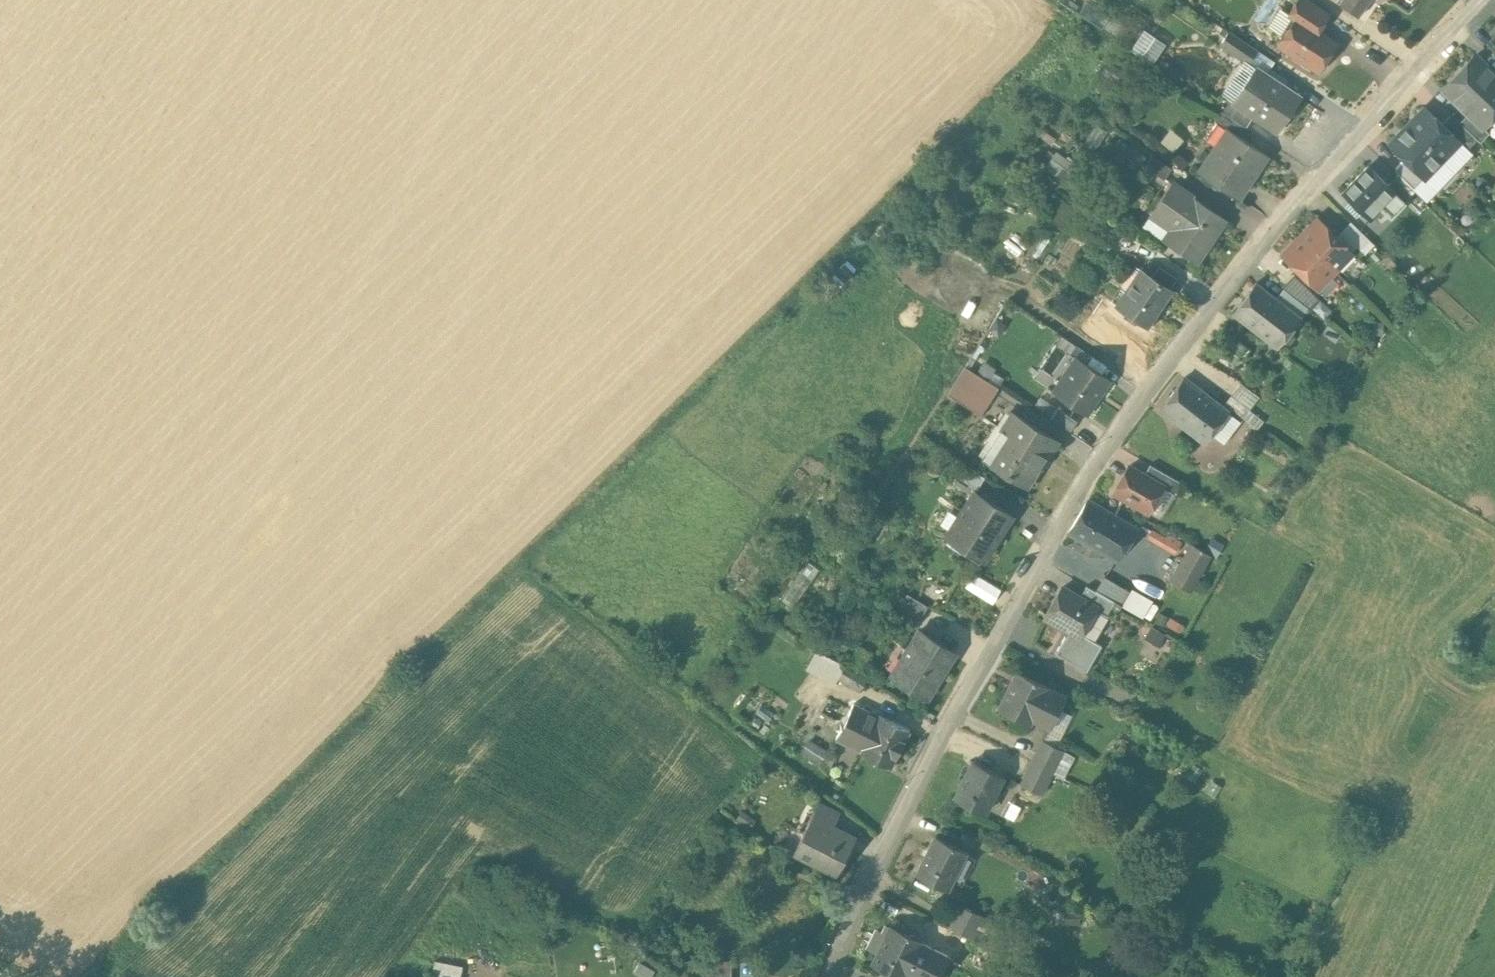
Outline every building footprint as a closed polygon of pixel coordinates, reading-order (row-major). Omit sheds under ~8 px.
[(1309,0),(1297,0),(1289,13),(1295,17),(1296,16),(1318,31),(1329,13),(1309,0)] [(1339,3),(1358,17),(1371,0),(1341,0),(1339,3)] [(1318,31),(1296,16),(1295,17),(1289,26),(1286,27),(1280,35),(1281,39),(1278,44),(1291,53),(1292,57),(1298,61),(1302,60),(1318,71),(1336,43),(1318,31)] [(1238,36),(1258,49),(1264,40),(1244,27),(1238,36)] [(1257,50),(1229,32),(1220,46),(1248,64),(1250,62),(1257,50)] [(1114,61),(1124,68),(1141,44),(1131,37),(1114,61)] [(1258,49),(1257,50),(1250,62),(1256,66),(1267,74),(1275,61),(1258,49)] [(1474,55),(1458,71),(1494,107),(1494,75),(1474,55)] [(1267,74),(1256,66),(1232,102),(1253,116),(1276,132),(1301,96),(1267,74)] [(1458,71),(1442,88),(1468,112),(1483,127),(1483,126),(1494,114),(1494,107),(1458,71)] [(1222,111),(1246,126),(1253,116),(1232,102),(1229,101),(1222,111)] [(1442,123),(1425,106),(1406,125),(1442,159),(1460,140),(1442,123)] [(1228,129),(1240,137),(1246,126),(1222,111),(1215,121),(1228,130),(1228,129)] [(1483,127),(1468,112),(1460,121),(1477,138),(1480,141),(1489,132),(1483,126),(1483,127)] [(1460,121),(1451,113),(1442,123),(1460,140),(1468,148),(1477,138),(1460,121)] [(1096,123),(1084,143),(1096,151),(1108,131),(1096,123)] [(1442,159),(1406,125),(1387,145),(1403,160),(1422,179),(1442,159)] [(1240,137),(1228,129),(1228,130),(1199,172),(1239,199),(1268,156),(1240,137)] [(1056,151),(1045,167),(1073,186),(1079,176),(1070,170),(1074,164),(1056,151)] [(1173,169),(1153,156),(1146,166),(1166,179),(1173,169)] [(1422,179),(1403,160),(1394,169),(1414,188),(1422,179)] [(1388,185),(1368,166),(1343,193),(1368,218),(1380,205),(1377,202),(1390,188),(1391,187),(1388,185)] [(1415,190),(1398,174),(1388,185),(1391,187),(1390,188),(1404,202),(1415,190)] [(1226,217),(1173,183),(1153,212),(1176,228),(1167,241),(1197,261),(1226,217)] [(1336,235),(1318,218),(1300,236),(1334,270),(1352,251),(1336,235)] [(1350,221),(1336,235),(1352,250),(1357,245),(1366,236),(1350,221)] [(1334,270),(1300,236),(1282,255),(1316,288),(1334,270)] [(1366,236),(1357,245),(1363,251),(1372,242),(1366,236)] [(1178,278),(1159,265),(1152,276),(1170,289),(1171,289),(1178,278)] [(1152,276),(1141,269),(1140,271),(1145,274),(1132,293),(1128,290),(1117,306),(1147,325),(1171,289),(1170,289),(1152,276)] [(1320,299),(1294,274),(1282,287),(1310,309),(1320,299)] [(1300,316),(1255,284),(1232,316),(1267,342),(1276,348),(1300,316)] [(1246,347),(1227,333),(1220,342),(1239,357),(1246,347)] [(1276,348),(1267,342),(1262,348),(1271,355),(1276,348)] [(1110,380),(1076,358),(1076,359),(1080,362),(1059,393),(1055,390),(1054,391),(1087,414),(1110,380)] [(999,388),(966,367),(948,395),(981,416),(999,388)] [(1220,409),(1182,379),(1158,409),(1203,444),(1222,420),(1227,414),(1220,409)] [(1259,397),(1241,383),(1230,396),(1247,409),(1248,410),(1259,397)] [(1247,409),(1230,396),(1220,409),(1227,414),(1237,422),(1247,409)] [(1079,422),(1060,409),(1054,418),(1072,431),(1079,422)] [(1059,441),(1013,412),(992,446),(999,450),(990,463),(1028,487),(1046,458),(1047,459),(1059,441)] [(1237,422),(1227,414),(1222,420),(1232,428),(1237,422)] [(985,476),(966,464),(959,475),(978,488),(985,476)] [(1181,482),(1150,464),(1144,475),(1163,486),(1163,487),(1175,494),(1181,482)] [(1144,475),(1128,466),(1114,492),(1148,512),(1163,487),(1163,486),(1144,475)] [(1013,513),(977,491),(948,538),(984,560),(1013,513)] [(1136,528),(1088,500),(1069,532),(1116,560),(1136,528)] [(1148,537),(1177,552),(1182,542),(1153,527),(1148,537)] [(1192,544),(1171,581),(1189,591),(1210,555),(1192,544)] [(784,601),(796,608),(821,569),(809,562),(784,601)] [(1104,575),(1095,590),(1096,591),(1114,602),(1120,605),(1129,590),(1104,575)] [(1095,590),(1086,585),(1079,597),(1096,607),(1096,608),(1106,614),(1114,602),(1113,601),(1096,591),(1095,590)] [(1079,597),(1061,587),(1045,616),(1079,636),(1096,608),(1096,607),(1079,597)] [(928,606),(907,594),(894,616),(915,628),(928,606)] [(955,652),(920,630),(891,676),(926,698),(955,652)] [(866,679),(844,668),(839,679),(860,690),(866,679)] [(1067,697),(1016,671),(997,708),(1028,724),(1031,717),(1051,727),(1060,709),(1067,697)] [(879,716),(854,704),(836,738),(861,751),(879,716)] [(1060,709),(1051,727),(1044,741),(1057,747),(1073,716),(1060,709)] [(910,730),(879,715),(879,716),(861,751),(861,752),(892,767),(910,730)] [(1051,771),(1061,749),(1057,747),(1044,741),(1041,740),(1031,762),(1051,771)] [(826,752),(807,741),(802,750),(820,762),(826,752)] [(1074,755),(1061,749),(1051,771),(1063,777),(1074,755)] [(835,757),(827,752),(820,764),(827,769),(835,757)] [(1003,774),(972,760),(955,798),(971,806),(973,801),(987,808),(1003,774)] [(1051,771),(1031,762),(1020,783),(1040,793),(1051,771)] [(838,813),(818,802),(812,813),(833,824),(838,813)] [(833,824),(812,813),(794,849),(837,871),(856,836),(833,824)] [(965,851),(933,835),(914,874),(946,889),(965,851)] [(981,915),(961,905),(950,927),(970,937),(971,936),(981,915)] [(981,915),(971,936),(980,941),(984,931),(990,919),(981,915)] [(921,940),(891,925),(872,963),(889,972),(891,967),(905,973),(921,940)] [(970,937),(950,927),(939,949),(959,959),(970,937)] [(984,931),(980,941),(1024,962),(1028,953),(984,931)] [(700,960),(700,968),(700,975),(703,975),(703,976),(731,976),(731,959),(700,960)] [(432,976),(460,976),(463,965),(435,960),(432,976)] [(700,960),(688,960),(688,968),(700,968),(700,960)]
